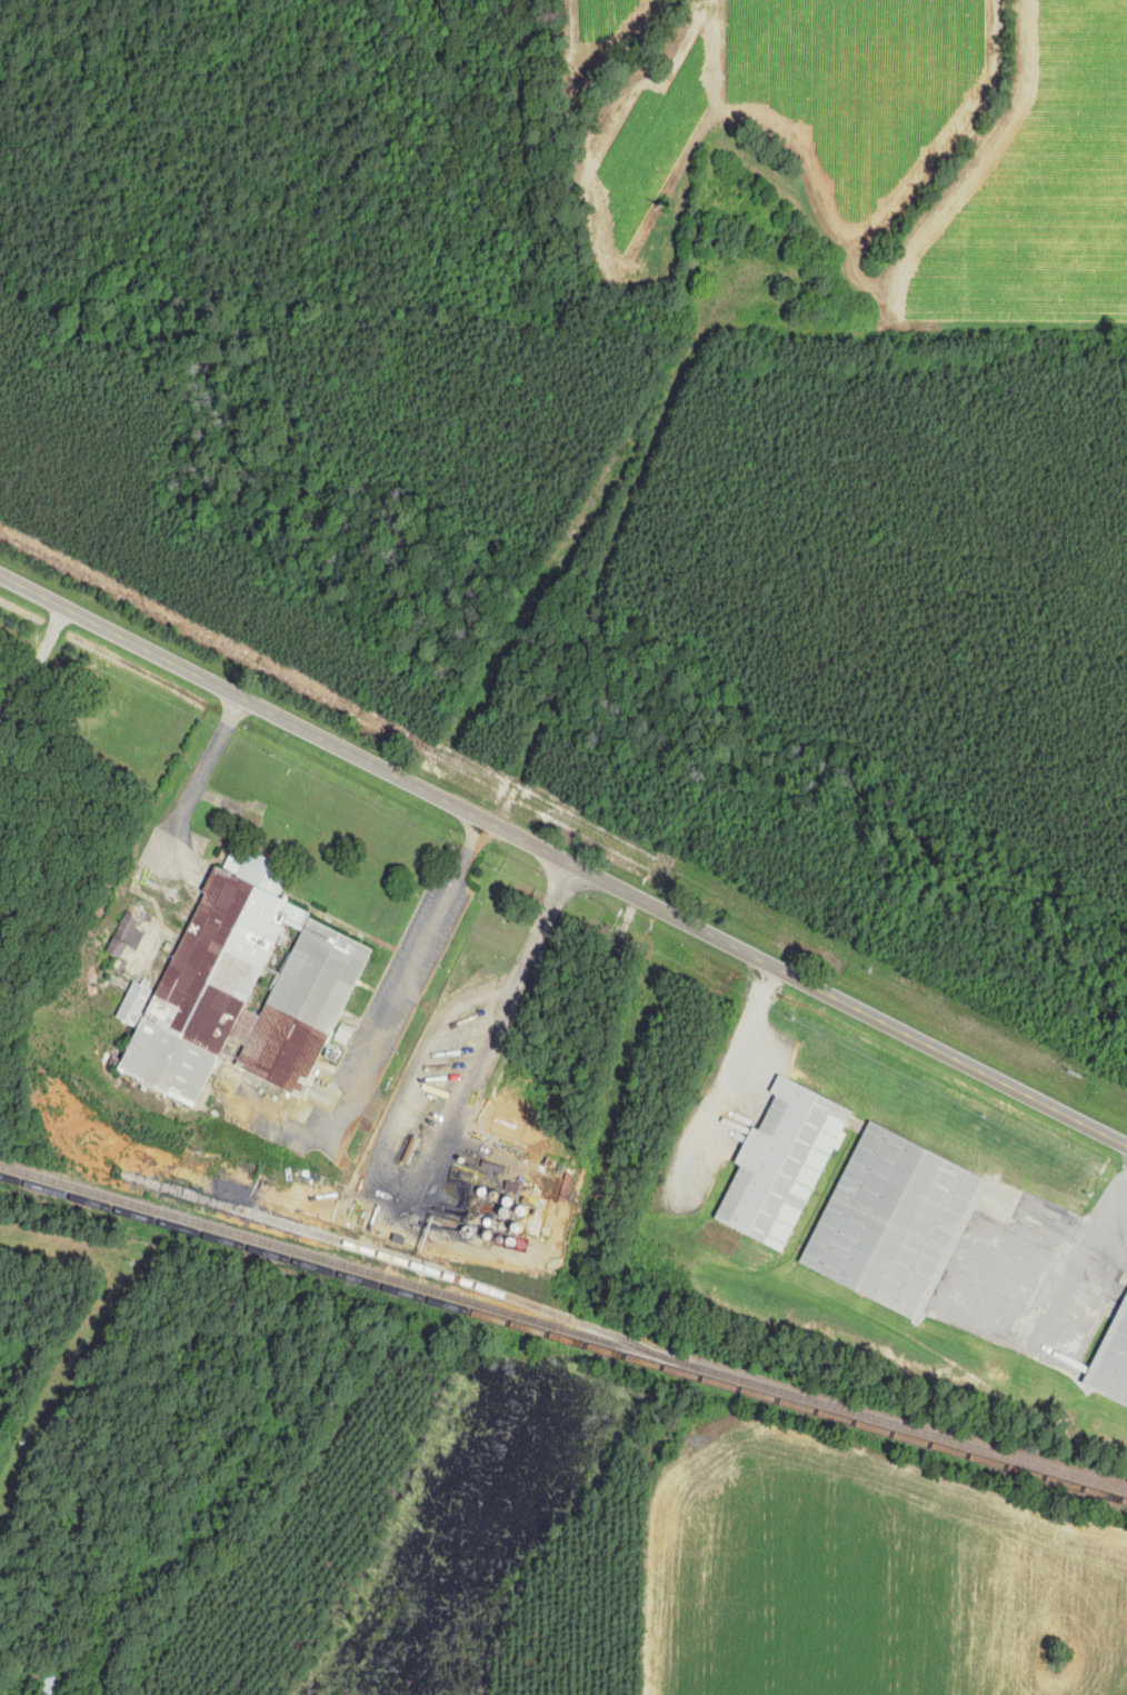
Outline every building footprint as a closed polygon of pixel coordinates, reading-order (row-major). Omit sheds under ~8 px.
[(373,948),(281,905),(298,870),(256,850),(252,858),(238,851),(230,868),(219,864),(161,989),(131,975),(114,1011),(133,1020),(112,1065),(193,1103),(213,1058),(302,1100),(373,948)] [(127,946),(133,950),(144,934),(134,927),(139,920),(128,913),(106,948),(120,957),(127,946)] [(849,1106),(778,1076),(771,1093),(776,1094),(760,1130),(752,1127),(737,1163),(739,1164),(715,1220),(787,1252),(849,1106)] [(924,1322),(989,1176),(866,1121),(801,1267),(924,1322)] [(1126,1407),(1126,1292),(1084,1388),(1126,1407)]
